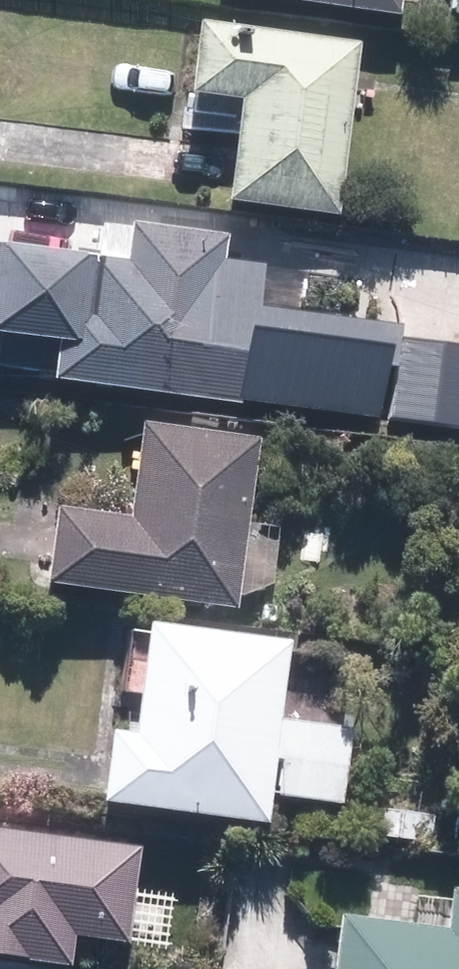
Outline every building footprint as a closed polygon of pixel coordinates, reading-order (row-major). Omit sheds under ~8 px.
[(197,1),(384,23),(387,0),(197,0),(197,1)] [(439,20),(458,22),(458,0),(441,0),(439,20)] [(325,220),(346,46),(178,26),(169,98),(219,104),(207,206),(325,220)] [(374,370),(384,371),(379,420),(458,428),(458,348),(392,341),(393,328),(248,313),(253,267),(209,262),(212,238),(112,227),(108,265),(0,254),(0,341),(36,345),(32,384),(368,420),(374,370)] [(108,520),(32,511),(22,587),(223,612),(245,441),(120,426),(108,520)] [(348,798),(357,722),(285,713),(294,636),(147,619),(134,730),(108,727),(100,798),(273,818),(277,790),(348,798)] [(426,816),(372,812),(369,841),(424,846),(426,816)] [(69,965),(73,934),(132,941),(144,848),(0,829),(0,957),(69,965)] [(337,968),(458,968),(458,901),(456,928),(343,914),(337,968)]
